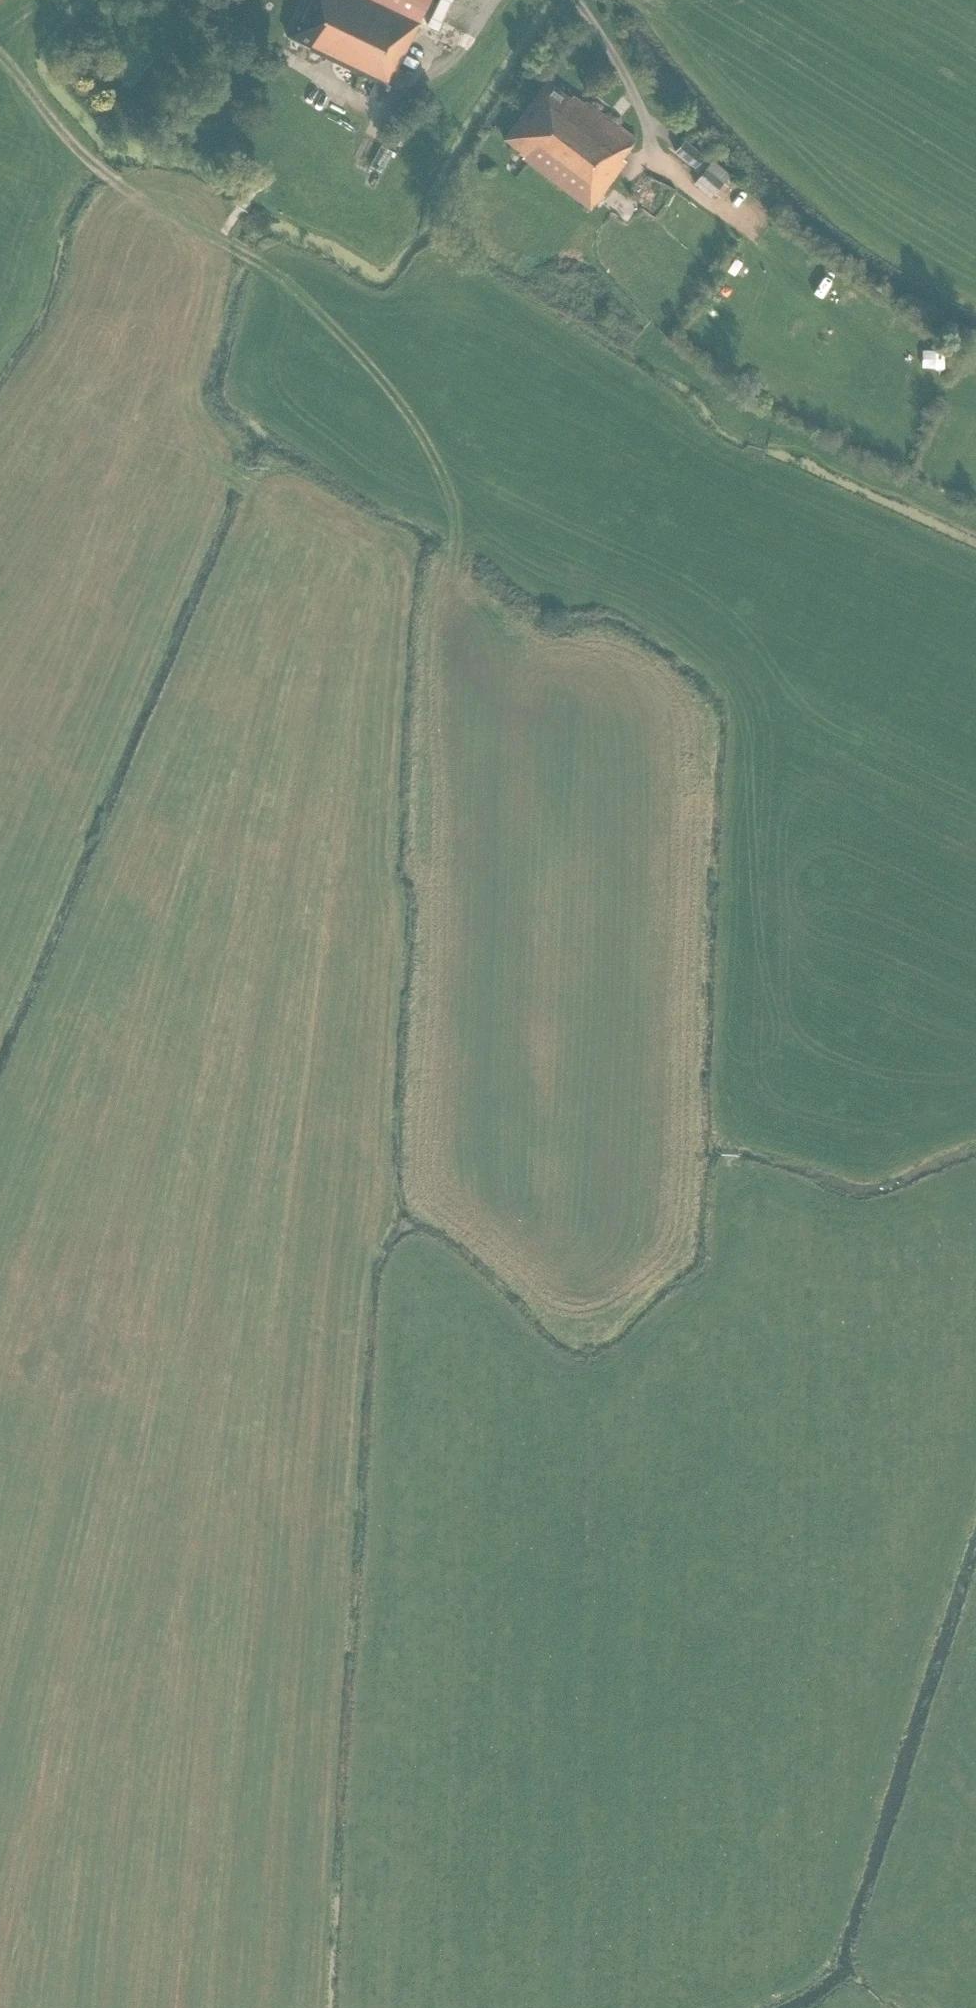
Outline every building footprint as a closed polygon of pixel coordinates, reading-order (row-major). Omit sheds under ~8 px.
[(289,38),(311,48),(309,51),(386,87),(394,70),(397,71),(419,24),(418,23),(429,0),(307,0),(289,38)] [(583,104),(572,96),(570,98),(546,81),(503,141),(520,152),(519,154),(523,158),(522,160),(591,210),(626,161),(622,158),(635,138),(585,102),(583,104)] [(684,139),(674,151),(694,168),(704,156),(684,139)] [(378,158),(388,161),(394,144),(384,141),(378,158)] [(730,174),(712,160),(696,180),(714,194),(730,174)]
